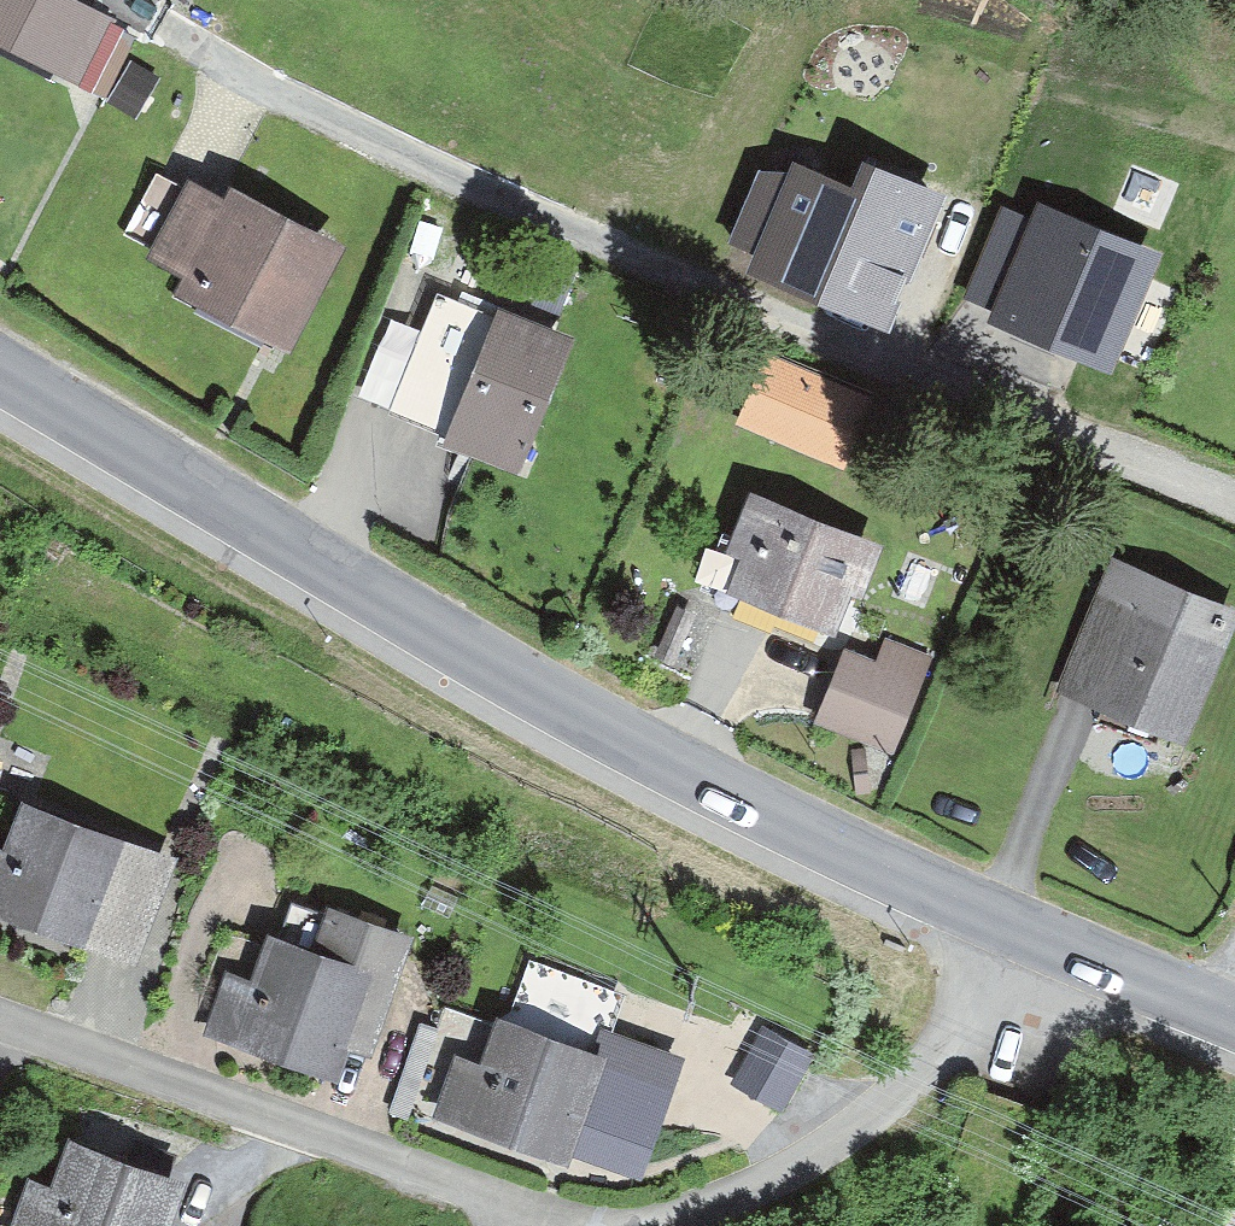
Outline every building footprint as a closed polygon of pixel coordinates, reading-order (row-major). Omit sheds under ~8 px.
[(94,27),(61,11),(41,0),(0,0),(0,47),(67,77),(94,27)] [(853,186),(792,162),(788,171),(754,255),(746,275),(888,333),(943,196),(862,163),(853,186)] [(754,255),(788,171),(760,171),(728,242),(754,255)] [(288,327),(328,251),(240,204),(235,213),(188,188),(156,248),(204,274),(201,281),(288,327)] [(1163,253),(1034,203),(1029,217),(993,310),(987,324),(1112,378),(1163,253)] [(993,310),(1029,217),(1000,206),(964,299),(993,310)] [(560,344),(438,294),(390,411),(512,460),(560,344)] [(873,396),(768,353),(738,426),(843,469),(873,396)] [(868,549),(754,504),(739,543),(755,549),(743,579),(783,595),(775,616),(814,631),(840,576),(855,582),(868,549)] [(1227,621),(1114,576),(1071,681),(1184,727),(1227,621)] [(880,667),(846,653),(820,718),(890,746),(925,660),(889,645),(880,667)] [(19,856),(0,849),(0,900),(86,932),(94,910),(146,929),(169,867),(33,817),(19,856)] [(329,1065),(342,1028),(368,1037),(402,941),(293,902),(260,995),(228,983),(213,1024),(329,1065)] [(599,1033),(614,991),(530,961),(489,1076),(474,1118),(558,1148),(599,1033)] [(674,1059),(599,1033),(558,1148),(634,1175),(674,1059)] [(776,1102),(797,1065),(762,1045),(741,1082),(776,1102)] [(447,1109),(474,1118),(489,1076),(462,1066),(447,1109)] [(158,1201),(112,1184),(119,1166),(61,1145),(37,1211),(28,1208),(21,1225),(149,1225),(158,1201)]
